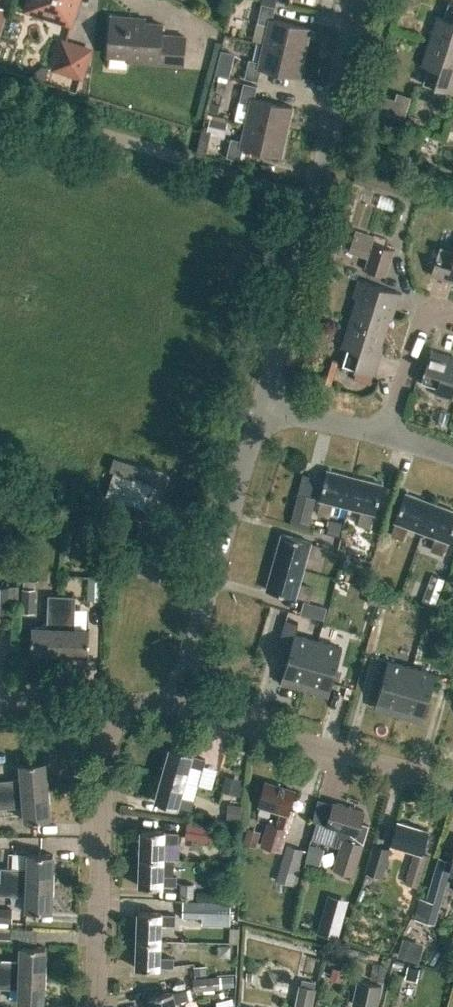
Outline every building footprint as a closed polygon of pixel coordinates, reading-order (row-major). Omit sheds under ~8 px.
[(29,8),(69,21),(75,0),(31,0),(29,8)] [(452,48),(452,2),(449,1),(444,17),(436,15),(428,40),(452,48)] [(263,42),(304,52),(310,27),(272,18),(275,6),(261,3),(257,21),(268,24),(263,42)] [(143,22),(143,24),(130,22),(131,17),(110,16),(107,55),(128,56),(127,60),(183,64),(185,36),(161,34),(162,24),(143,22)] [(452,93),(452,92),(452,48),(428,40),(420,65),(428,67),(422,83),(452,93)] [(63,41),(54,68),(81,76),(89,49),(63,41)] [(244,78),(258,81),(261,69),(299,77),(304,52),(263,42),(259,61),(248,59),(244,78)] [(215,91),(225,93),(228,81),(217,79),(215,91)] [(245,122),(286,131),(292,106),(254,97),(257,85),(243,82),(239,101),(249,104),(245,122)] [(395,101),(391,114),(403,117),(410,97),(398,93),(395,101)] [(403,121),(416,125),(419,116),(406,111),(403,121)] [(223,121),(209,117),(206,133),(220,136),(223,121)] [(226,157),(240,160),(242,148),(281,156),(286,131),(245,122),(241,140),(230,138),(226,157)] [(357,171),(354,179),(370,184),(372,176),(357,171)] [(393,249),(373,243),(365,269),(385,276),(393,249)] [(439,246),(430,274),(452,281),(452,250),(439,246)] [(348,322),(384,333),(388,320),(390,321),(399,292),(359,279),(354,295),(352,295),(351,296),(356,297),(348,322)] [(343,365),(373,374),(382,346),(380,346),(384,333),(348,322),(340,346),(348,348),(343,365)] [(452,398),(452,356),(430,349),(421,380),(437,385),(434,393),(452,398)] [(332,502),(346,506),(354,477),(326,470),(319,499),(320,499),(316,514),(329,517),(332,502)] [(152,485),(114,472),(106,494),(113,497),(136,505),(144,507),(148,496),(152,485)] [(357,524),(370,527),(373,513),(374,513),(382,484),(354,477),(346,506),(361,510),(357,524)] [(315,497),(299,493),(297,493),(291,518),(292,519),(308,523),(315,497)] [(408,526),(421,531),(431,503),(404,493),(394,521),(395,521),(390,536),(402,540),(408,526)] [(442,554),(447,541),(448,541),(452,528),(452,511),(431,503),(421,531),(435,536),(430,550),(442,554)] [(331,519),(328,532),(340,535),(344,523),(331,519)] [(274,562),(302,570),(306,556),(320,560),(324,547),(310,543),(310,542),(282,534),(274,562)] [(94,568),(106,568),(106,556),(94,556),(94,568)] [(295,596),(309,600),(312,588),(298,584),(302,570),(274,562),(266,590),(294,598),(295,596)] [(89,598),(104,599),(105,575),(89,574),(89,598)] [(442,589),(445,579),(433,575),(430,584),(442,589)] [(18,607),(32,608),(32,586),(18,586),(18,607)] [(59,654),(87,655),(88,627),(73,626),(74,596),(74,590),(62,590),(62,596),(59,654)] [(31,652),(59,654),(62,596),(48,595),(46,625),(32,625),(31,652)] [(321,606),(317,617),(325,619),(328,608),(321,606)] [(318,641),(295,634),(297,626),(285,623),(281,639),(291,641),(292,642),(289,652),(283,675),(307,682),(318,641)] [(331,688),(342,647),(339,647),(318,641),(307,682),(331,688)] [(407,684),(412,667),(388,660),(376,701),(400,708),(407,684)] [(424,715),(436,674),(412,667),(407,684),(400,708),(424,715)] [(162,774),(184,780),(189,764),(202,767),(204,759),(191,755),(192,753),(170,747),(162,774)] [(47,789),(44,761),(19,763),(21,779),(0,780),(0,793),(47,789)] [(219,789),(238,794),(241,783),(238,782),(239,778),(223,773),(219,789)] [(177,806),(191,810),(193,800),(180,796),(184,780),(162,774),(154,801),(176,807),(177,806)] [(276,826),(289,830),(295,808),(290,807),(295,790),(265,781),(258,805),(281,811),(276,826)] [(0,793),(0,807),(23,805),(24,820),(49,818),(47,789),(0,793)] [(333,868),(353,875),(363,844),(362,844),(368,825),(360,822),(364,811),(333,801),(326,824),(337,828),(336,830),(340,838),(342,839),(333,868)] [(404,883),(417,886),(427,854),(421,853),(428,830),(397,821),(390,844),(413,851),(404,883)] [(214,843),(216,828),(189,824),(186,839),(214,843)] [(266,824),(259,846),(280,852),(286,830),(266,824)] [(242,844),(254,848),(260,833),(247,829),(242,844)] [(141,830),(140,858),(163,859),(163,842),(178,842),(178,832),(164,832),(164,831),(141,830)] [(372,844),(365,871),(382,876),(390,849),(372,844)] [(299,874),(296,873),(303,850),(285,845),(275,880),(296,886),(299,874)] [(52,882),(53,853),(27,852),(26,871),(16,871),(16,868),(0,867),(0,880),(52,882)] [(432,877),(445,880),(450,859),(437,856),(432,877)] [(162,886),(176,886),(176,876),(162,876),(163,859),(140,858),(139,885),(162,886)] [(431,878),(425,899),(420,897),(414,918),(428,922),(434,901),(440,903),(446,882),(431,878)] [(51,911),(52,882),(0,880),(0,893),(15,894),(15,891),(25,891),(24,910),(51,911)] [(180,898),(194,899),(194,884),(181,883),(180,898)] [(329,895),(318,934),(335,938),(339,939),(350,901),(329,895)] [(203,918),(203,925),(231,926),(232,902),(183,900),(182,917),(203,918)] [(12,922),(12,908),(0,907),(0,922),(12,922)] [(137,911),(136,939),(160,940),(160,924),(175,924),(175,914),(161,914),(161,912),(137,911)] [(12,943),(12,926),(0,926),(0,942),(12,943)] [(395,955),(417,960),(422,941),(400,936),(395,955)] [(135,967),(159,968),(159,967),(173,968),(173,957),(159,956),(160,940),(136,939),(135,967)] [(19,974),(44,975),(45,946),(20,945),(19,974)] [(8,974),(9,960),(0,960),(0,974),(8,974)] [(196,975),(208,974),(207,966),(195,967),(196,975)] [(408,966),(406,974),(417,977),(419,969),(408,966)] [(0,974),(0,986),(19,987),(18,1002),(43,1003),(44,975),(19,974),(8,974),(0,974)] [(192,978),(193,991),(219,989),(218,975),(192,978)] [(355,1006),(377,1006),(381,985),(357,981),(352,1006),(355,1006)] [(294,1006),(310,1006),(314,988),(299,985),(294,1006)] [(152,1006),(176,1006),(174,1002),(188,998),(185,989),(172,992),(172,991),(149,997),(152,1006)]
